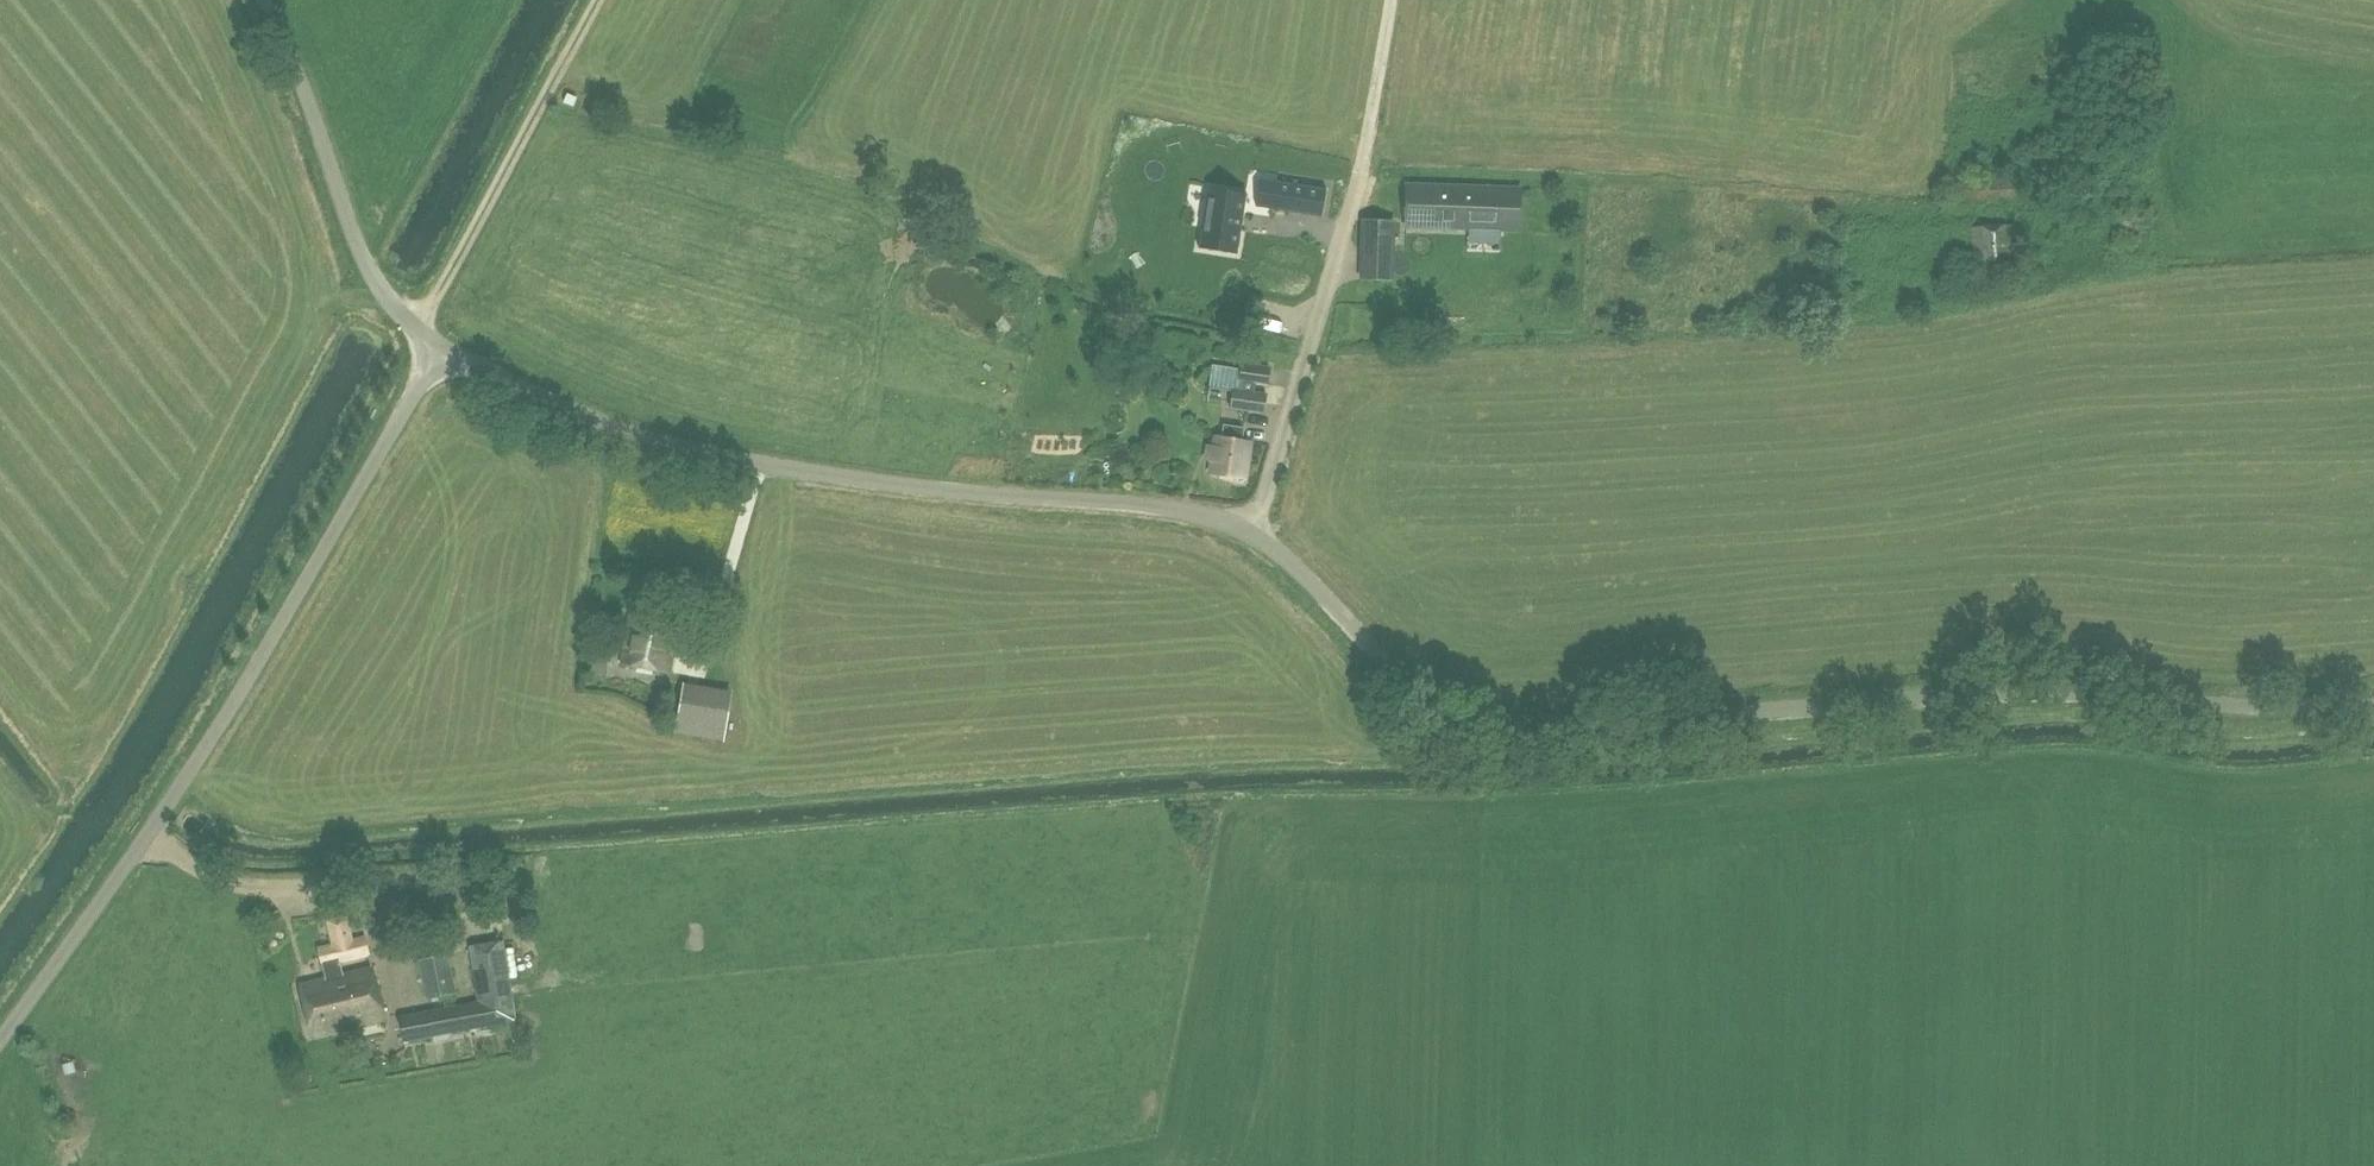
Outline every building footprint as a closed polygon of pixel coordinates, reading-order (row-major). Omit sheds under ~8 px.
[(564,101),(573,105),(577,97),(568,93),(564,101)] [(1278,178),(1273,208),(1325,217),(1330,187),(1278,178)] [(1408,225),(1484,228),(1519,230),(1521,189),(1485,188),(1485,187),(1409,184),(1408,225)] [(1208,186),(1198,248),(1238,254),(1248,192),(1208,186)] [(1395,219),(1362,218),(1360,278),(1393,280),(1395,219)] [(1972,226),(1974,267),(2015,264),(2013,224),(1972,226)] [(1231,406),(1264,411),(1267,393),(1255,391),(1257,381),(1269,383),(1271,366),(1243,362),(1241,378),(1242,378),(1241,388),(1234,387),(1231,406)] [(1248,476),(1252,441),(1216,437),(1212,472),(1248,476)] [(631,612),(620,662),(668,671),(678,622),(631,612)] [(732,689),(682,681),(674,731),(724,739),(732,689)] [(313,1037),(385,1019),(372,967),(335,977),(334,969),(341,967),(340,961),(369,954),(365,937),(320,948),(327,979),(300,985),(313,1037)] [(473,971),(478,1002),(399,1017),(403,1041),(514,1021),(506,966),(503,939),(468,945),(473,971)] [(454,993),(446,956),(419,962),(427,999),(454,993)]
